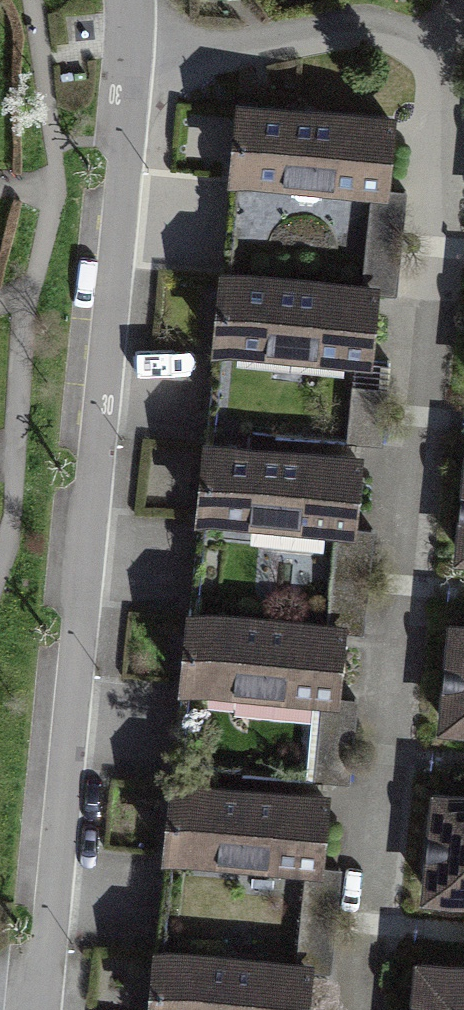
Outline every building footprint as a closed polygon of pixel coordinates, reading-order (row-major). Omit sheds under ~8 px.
[(377,128),(228,113),(218,209),(367,224),(377,128)] [(400,263),(402,211),(369,210),(368,262),(400,263)] [(359,301),(211,285),(201,381),(350,396),(359,301)] [(341,477),(192,462),(182,557),(331,572),(341,477)] [(452,614),(443,725),(463,727),(463,615),(452,614)] [(325,637),(176,622),(166,718),(315,733),(325,637)] [(440,781),(430,897),(463,899),(463,783),(440,781)] [(306,813),(157,798),(148,894),(296,909),(306,813)] [(418,951),(413,1009),(463,1009),(463,955),(418,951)] [(141,964),(137,1009),(287,1009),(290,979),(141,964)]
